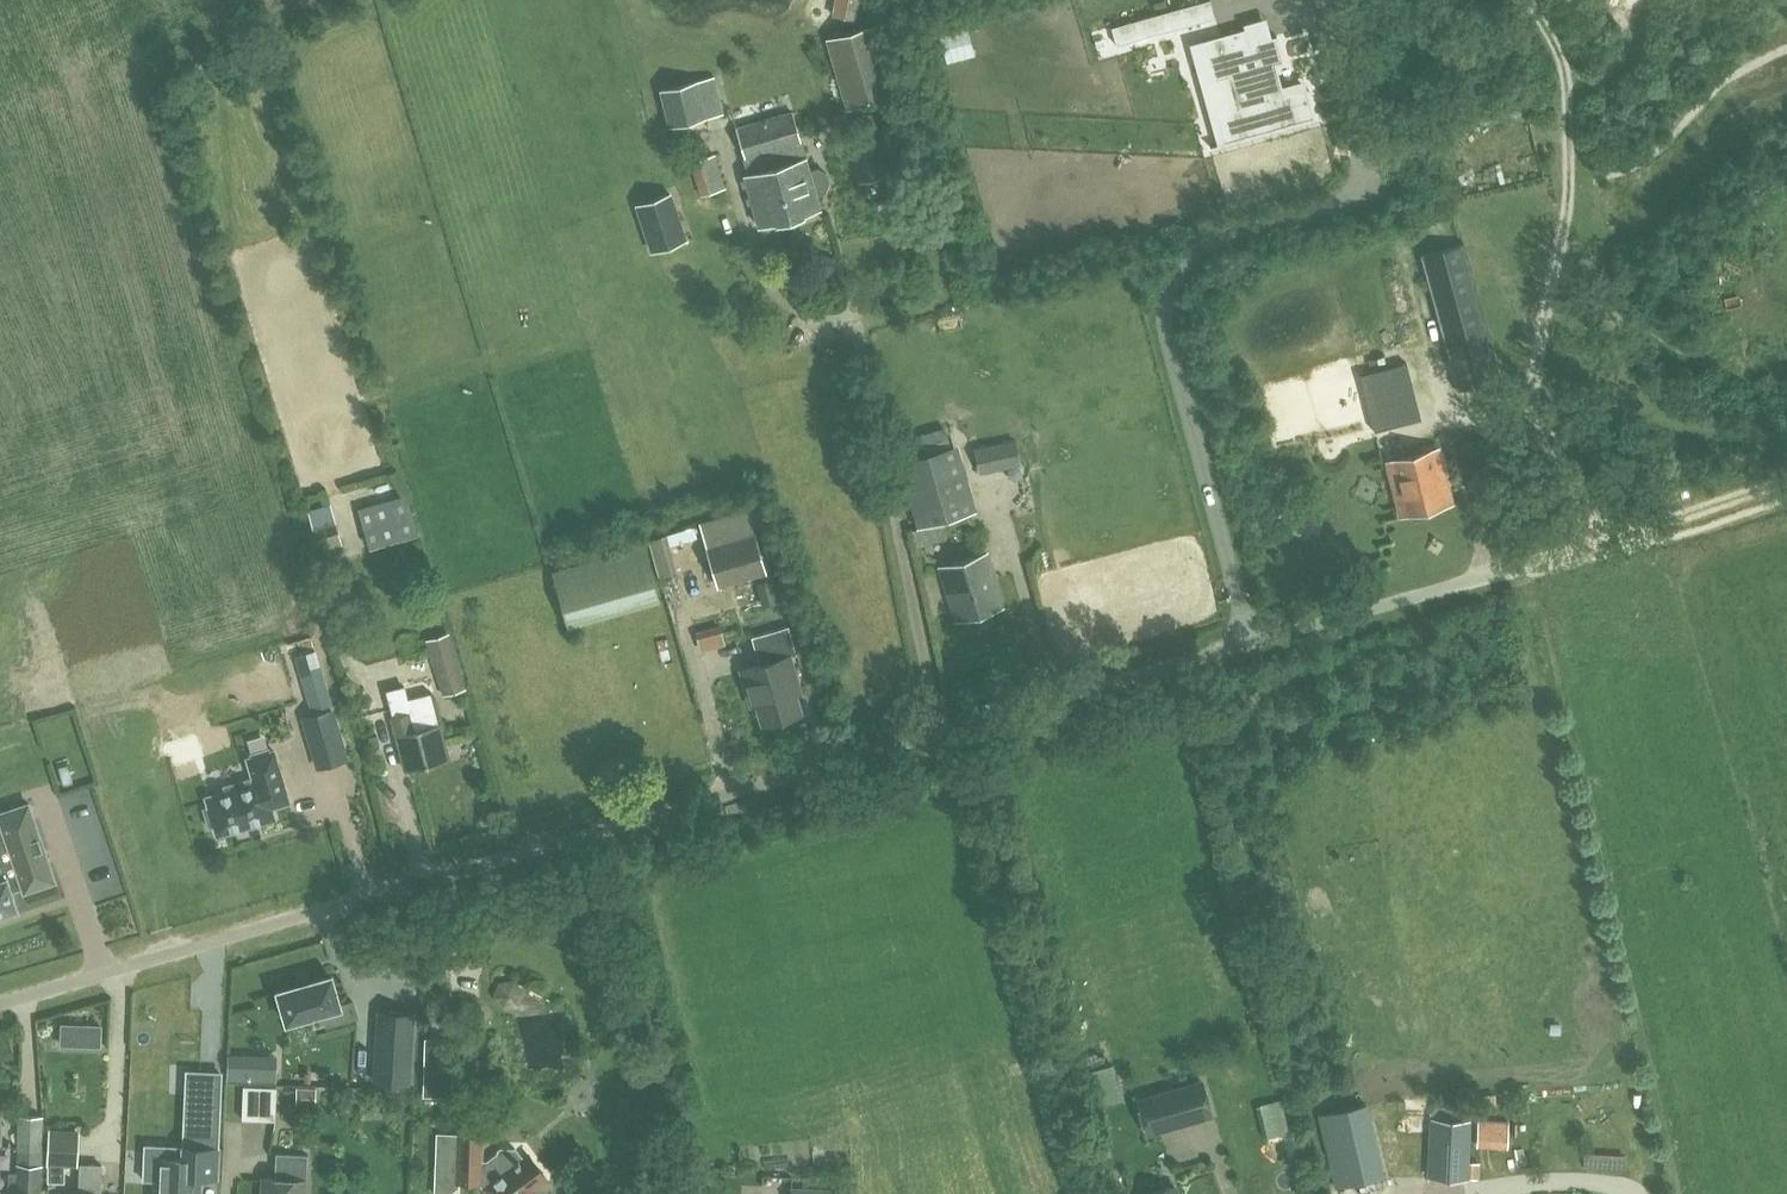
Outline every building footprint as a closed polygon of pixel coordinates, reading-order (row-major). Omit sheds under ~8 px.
[(1211,0),(1203,0),(1163,11),(1168,30),(1216,17),(1211,0)] [(1136,19),(1111,26),(1116,45),(1141,38),(1136,19)] [(847,110),(896,95),(875,24),(826,39),(847,110)] [(1244,28),(1203,39),(1215,80),(1226,76),(1235,107),(1215,113),(1224,143),(1315,117),(1307,87),(1285,93),(1282,85),(1276,63),(1284,60),(1277,34),(1272,36),(1251,42),(1246,27),(1244,28)] [(669,127),(688,122),(725,113),(716,74),(659,88),(669,127)] [(819,167),(811,170),(793,110),(736,127),(744,156),(743,157),(747,174),(745,175),(759,226),(776,221),(776,224),(806,215),(805,213),(822,208),(818,194),(826,192),(831,184),(828,173),(819,167)] [(873,146),(850,153),(859,182),(882,176),(873,146)] [(700,159),(712,194),(737,185),(725,151),(700,159)] [(670,194),(638,205),(654,250),(686,239),(670,194)] [(1457,390),(1502,377),(1464,242),(1420,255),(1457,390)] [(916,435),(921,454),(898,460),(917,526),(978,510),(959,443),(948,446),(943,428),(916,435)] [(999,443),(975,448),(979,468),(1003,463),(999,443)] [(1402,514),(1451,502),(1437,449),(1389,461),(1402,514)] [(370,547),(419,532),(409,493),(359,508),(370,547)] [(316,553),(344,545),(336,519),(335,514),(307,522),(311,537),(316,553)] [(682,545),(703,541),(700,530),(679,535),(682,545)] [(720,585),(768,571),(758,533),(709,547),(720,585)] [(569,627),(661,600),(643,542),(551,570),(569,627)] [(957,620),(1003,607),(987,552),(941,566),(957,620)] [(762,605),(782,600),(776,575),(756,579),(762,605)] [(701,651),(726,643),(720,624),(695,631),(701,651)] [(444,694),(466,687),(449,631),(427,638),(444,694)] [(321,699),(340,691),(321,649),(302,657),(321,699)] [(800,710),(792,681),(797,680),(789,655),(742,669),(752,704),(757,702),(763,721),(800,710)] [(404,684),(386,689),(392,715),(391,716),(396,735),(397,734),(407,770),(450,759),(441,723),(440,723),(431,691),(407,697),(404,684)] [(339,734),(332,709),(305,717),(312,742),(339,734)] [(271,751),(270,748),(251,753),(252,757),(248,758),(254,777),(225,786),(226,791),(207,796),(209,806),(204,808),(210,827),(215,825),(218,834),(275,818),(272,806),(290,801),(275,750),(271,751)] [(68,763),(59,766),(65,785),(74,781),(68,763)] [(4,877),(0,865),(0,913),(18,907),(12,891),(23,887),(25,891),(55,880),(29,803),(0,812),(0,818),(19,874),(8,878),(7,876),(4,877)] [(331,975),(278,990),(287,1021),(323,1010),(327,1024),(358,1015),(354,1002),(340,1005),(331,975)] [(379,1008),(374,1080),(411,1083),(416,1011),(379,1008)] [(59,1045),(80,1045),(81,1023),(60,1022),(59,1045)] [(14,1056),(9,1037),(0,1039),(0,1060),(14,1056)] [(425,1048),(425,1059),(454,1060),(446,1049),(425,1048)] [(254,1055),(229,1054),(227,1081),(252,1082),(254,1055)] [(1102,1073),(1111,1107),(1134,1101),(1125,1067),(1102,1073)] [(185,1145),(185,1146),(217,1147),(218,1138),(221,1072),(188,1071),(185,1137),(185,1145)] [(1147,1135),(1215,1115),(1203,1077),(1135,1097),(1147,1135)] [(275,1119),(276,1086),(243,1084),(242,1118),(275,1119)] [(317,1102),(317,1087),(297,1086),(297,1101),(317,1102)] [(1274,1120),(1291,1119),(1291,1103),(1273,1103),(1274,1120)] [(44,1164),(44,1116),(18,1115),(18,1162),(17,1173),(7,1172),(7,1192),(8,1192),(8,1193),(42,1193),(43,1193),(44,1164)] [(1429,1145),(1428,1176),(1468,1178),(1469,1161),(1469,1148),(1471,1120),(1469,1120),(1432,1119),(1430,1119),(1429,1145)] [(1511,1120),(1496,1120),(1496,1145),(1511,1145),(1511,1120)] [(78,1165),(80,1129),(50,1127),(48,1164),(47,1182),(67,1183),(68,1165),(78,1165)] [(484,1135),(436,1133),(434,1193),(449,1193),(459,1186),(459,1182),(480,1183),(489,1193),(537,1193),(537,1188),(550,1179),(530,1152),(523,1157),(516,1148),(504,1148),(486,1161),(483,1161),(484,1135)] [(1354,1134),(1354,1165),(1379,1165),(1379,1134),(1354,1134)] [(144,1178),(158,1179),(157,1193),(199,1193),(200,1176),(216,1176),(217,1147),(185,1146),(184,1158),(145,1157),(144,1178)] [(309,1154),(276,1152),(276,1178),(264,1177),(263,1193),(306,1193),(307,1179),(309,1179),(309,1154)] [(1595,1156),(1595,1173),(1634,1174),(1634,1157),(1595,1156)] [(1469,1161),(1468,1178),(1479,1178),(1480,1162),(1474,1161),(1469,1161)] [(1576,1178),(1576,1164),(1548,1164),(1548,1178),(1576,1178)] [(101,1168),(82,1168),(81,1193),(99,1193),(101,1168)] [(1175,1185),(1145,1193),(1177,1193),(1175,1185)]
